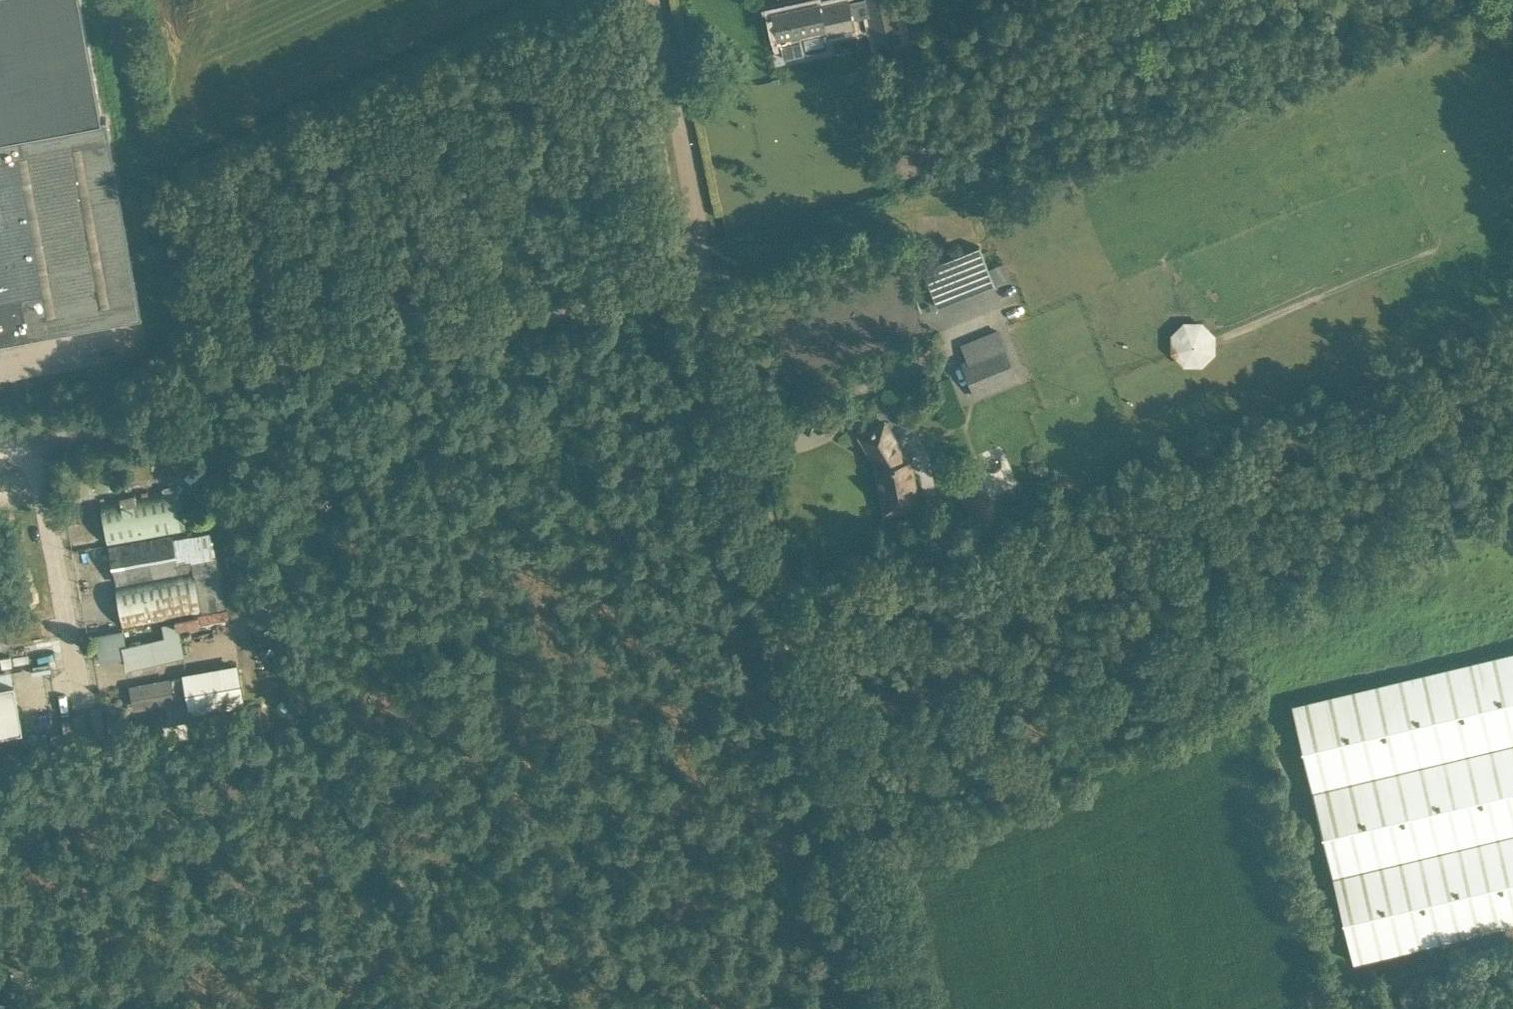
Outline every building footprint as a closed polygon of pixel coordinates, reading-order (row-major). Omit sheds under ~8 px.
[(142,315),(106,117),(102,118),(81,0),(0,0),(0,341),(142,315)] [(820,7),(819,2),(793,8),(773,13),(779,38),(801,33),(803,42),(855,30),(848,0),(820,7)] [(876,47),(900,41),(890,0),(865,0),(876,47)] [(923,267),(938,306),(995,284),(979,245),(923,267)] [(1216,334),(1202,320),(1183,320),(1170,333),(1170,352),(1183,366),(1202,366),(1215,353),(1216,334)] [(959,358),(976,398),(1019,380),(998,328),(960,344),(965,355),(959,358)] [(876,461),(877,466),(886,512),(919,506),(910,460),(908,460),(885,421),(861,436),(876,461)] [(186,529),(178,487),(100,501),(108,544),(186,529)] [(961,501),(971,528),(999,517),(989,491),(961,501)] [(109,546),(116,583),(218,565),(210,530),(174,538),(173,534),(109,546)] [(226,606),(218,566),(116,583),(123,626),(143,623),(226,606)] [(165,638),(147,642),(127,646),(132,666),(183,655),(175,622),(162,625),(165,638)] [(1291,703),(1353,960),(1512,921),(1512,650),(1291,703)] [(167,705),(169,717),(242,704),(235,667),(186,676),(191,700),(175,703),(167,705)] [(171,679),(142,684),(146,708),(167,705),(175,703),(171,679)] [(0,685),(0,734),(23,730),(15,682),(0,685)]
